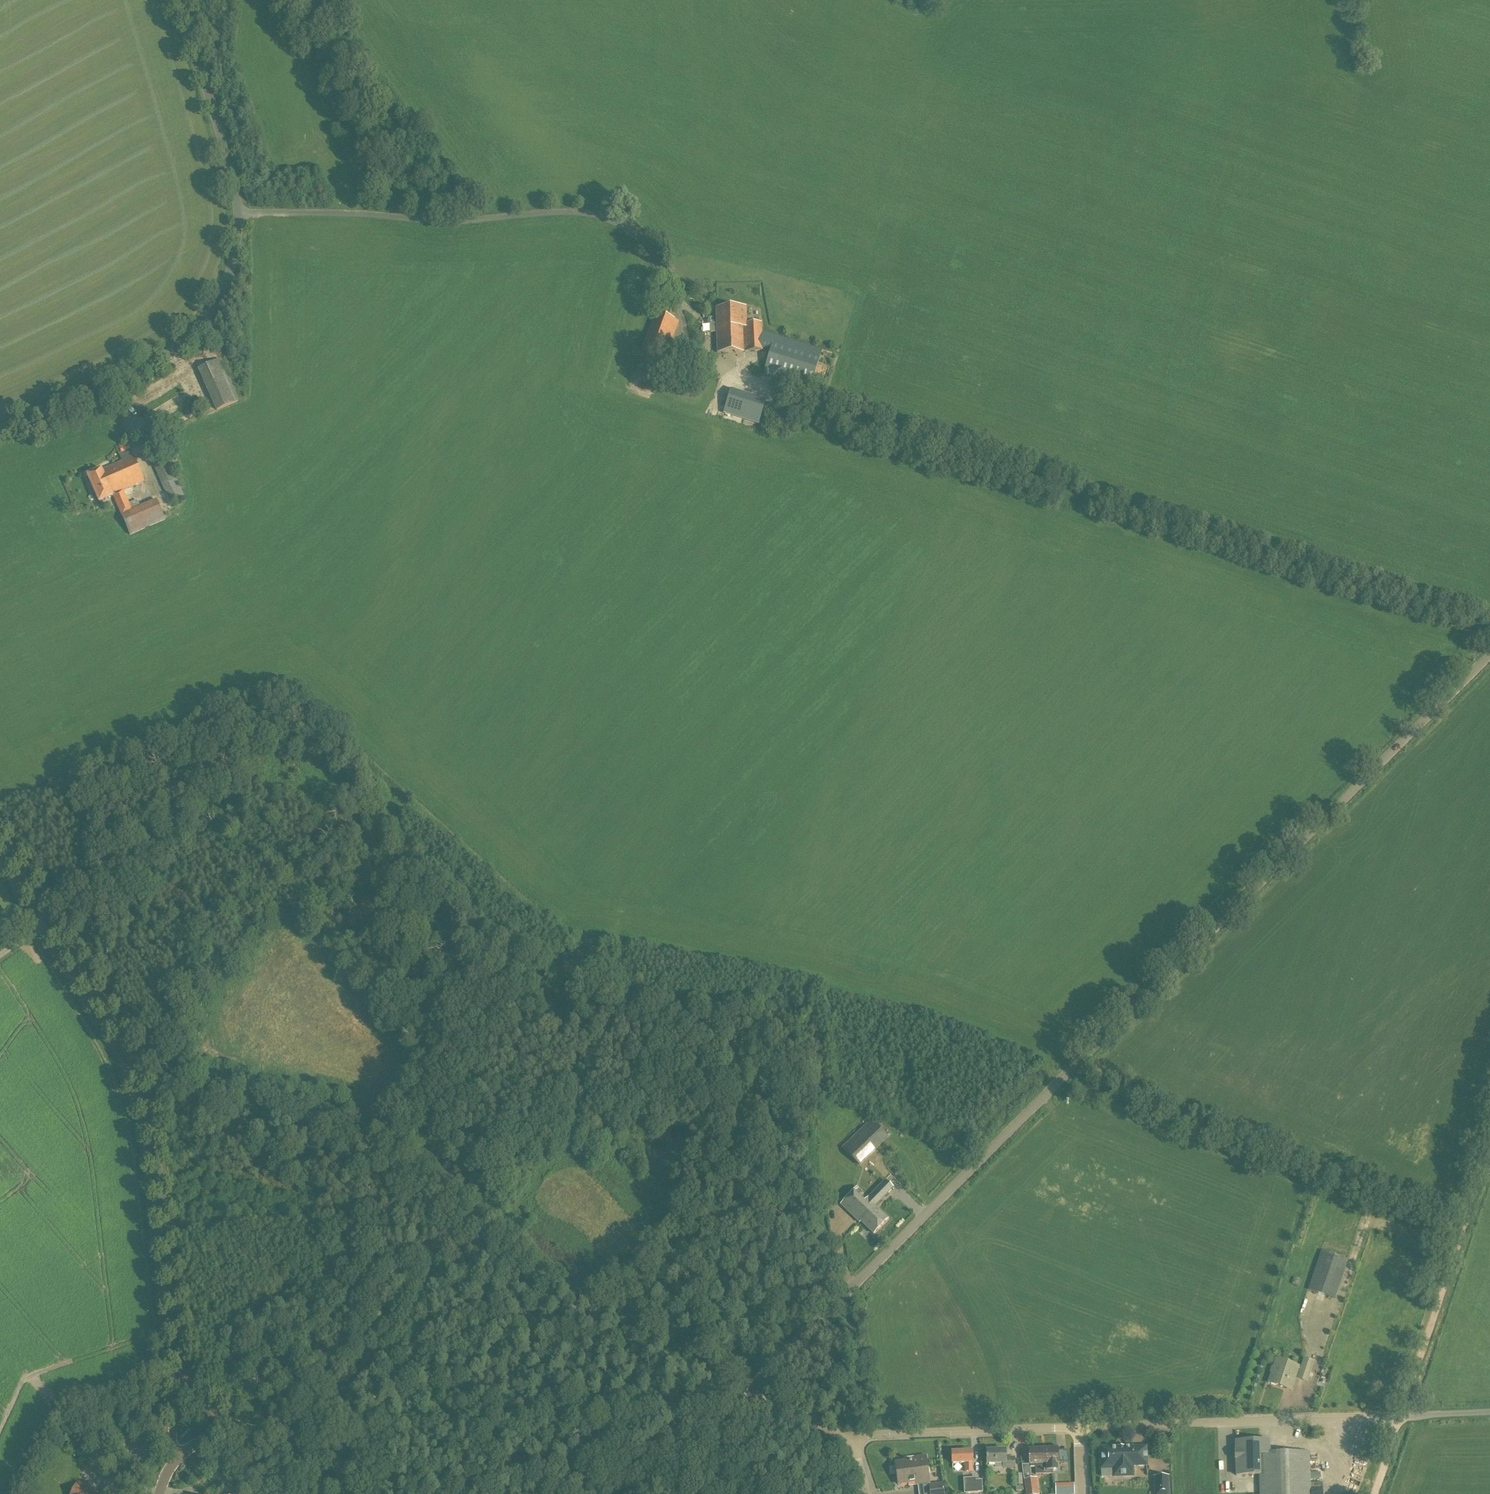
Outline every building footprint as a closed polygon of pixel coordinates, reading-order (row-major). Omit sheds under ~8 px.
[(747,323),(747,306),(716,308),(718,353),(748,352),(762,351),(764,349),(770,351),(763,375),(811,390),(823,350),(762,331),(762,322),(747,323)] [(679,322),(654,313),(635,366),(660,375),(679,322)] [(217,412),(239,401),(220,359),(198,369),(217,412)] [(722,412),(758,423),(766,398),(730,387),(722,412)] [(167,490),(172,502),(184,497),(173,471),(180,467),(174,454),(172,455),(167,443),(160,446),(157,440),(145,445),(165,491),(167,490)] [(121,454),(131,450),(128,444),(119,448),(121,454)] [(99,503),(113,497),(116,504),(127,499),(124,491),(145,482),(134,457),(102,470),(102,469),(87,475),(99,503)] [(162,513),(156,499),(140,507),(121,516),(130,536),(166,521),(162,513)] [(875,1207),(894,1188),(885,1180),(868,1198),(858,1188),(841,1205),(859,1223),(860,1222),(873,1235),(888,1220),(875,1207)] [(1334,1300),(1348,1261),(1322,1252),(1309,1290),(1334,1300)] [(1304,1358),(1299,1371),(1310,1375),(1314,1361),(1304,1358)] [(1296,1377),(1299,1367),(1276,1359),(1268,1383),(1285,1389),(1289,1375),(1296,1377)] [(1237,1476),(1259,1475),(1259,1493),(1311,1493),(1310,1452),(1269,1453),(1269,1441),(1235,1442),(1237,1476)] [(1046,1475),(1045,1449),(1040,1450),(1039,1446),(1030,1447),(1030,1450),(1029,1450),(1029,1465),(1035,1465),(1036,1475),(1046,1475)] [(1046,1475),(1052,1474),(1052,1471),(1057,1471),(1057,1464),(1058,1464),(1058,1449),(1057,1449),(1057,1446),(1048,1446),(1048,1449),(1045,1449),(1046,1475)] [(1102,1477),(1113,1476),(1113,1477),(1133,1476),(1133,1466),(1147,1466),(1146,1447),(1132,1448),(1132,1446),(1124,1447),(1124,1448),(1118,1448),(1118,1447),(1100,1448),(1101,1469),(1102,1469),(1102,1477)] [(973,1472),(972,1463),(972,1451),(952,1453),(952,1464),(964,1463),(965,1473),(973,1472)] [(1006,1457),(1006,1451),(986,1451),(987,1465),(1002,1464),(1002,1468),(1016,1468),(1015,1457),(1006,1457)] [(929,1483),(926,1456),(914,1458),(914,1460),(895,1462),(899,1485),(915,1483),(915,1485),(929,1483)] [(963,1479),(964,1493),(966,1493),(978,1493),(983,1493),(982,1480),(976,1481),(976,1478),(963,1479)] [(1037,1478),(1024,1479),(1026,1493),(1039,1493),(1037,1478)] [(77,1481),(71,1493),(104,1493),(77,1481)] [(943,1483),(928,1485),(929,1493),(945,1493),(943,1483)] [(1066,1484),(1055,1484),(1056,1493),(1066,1493),(1066,1484)]
